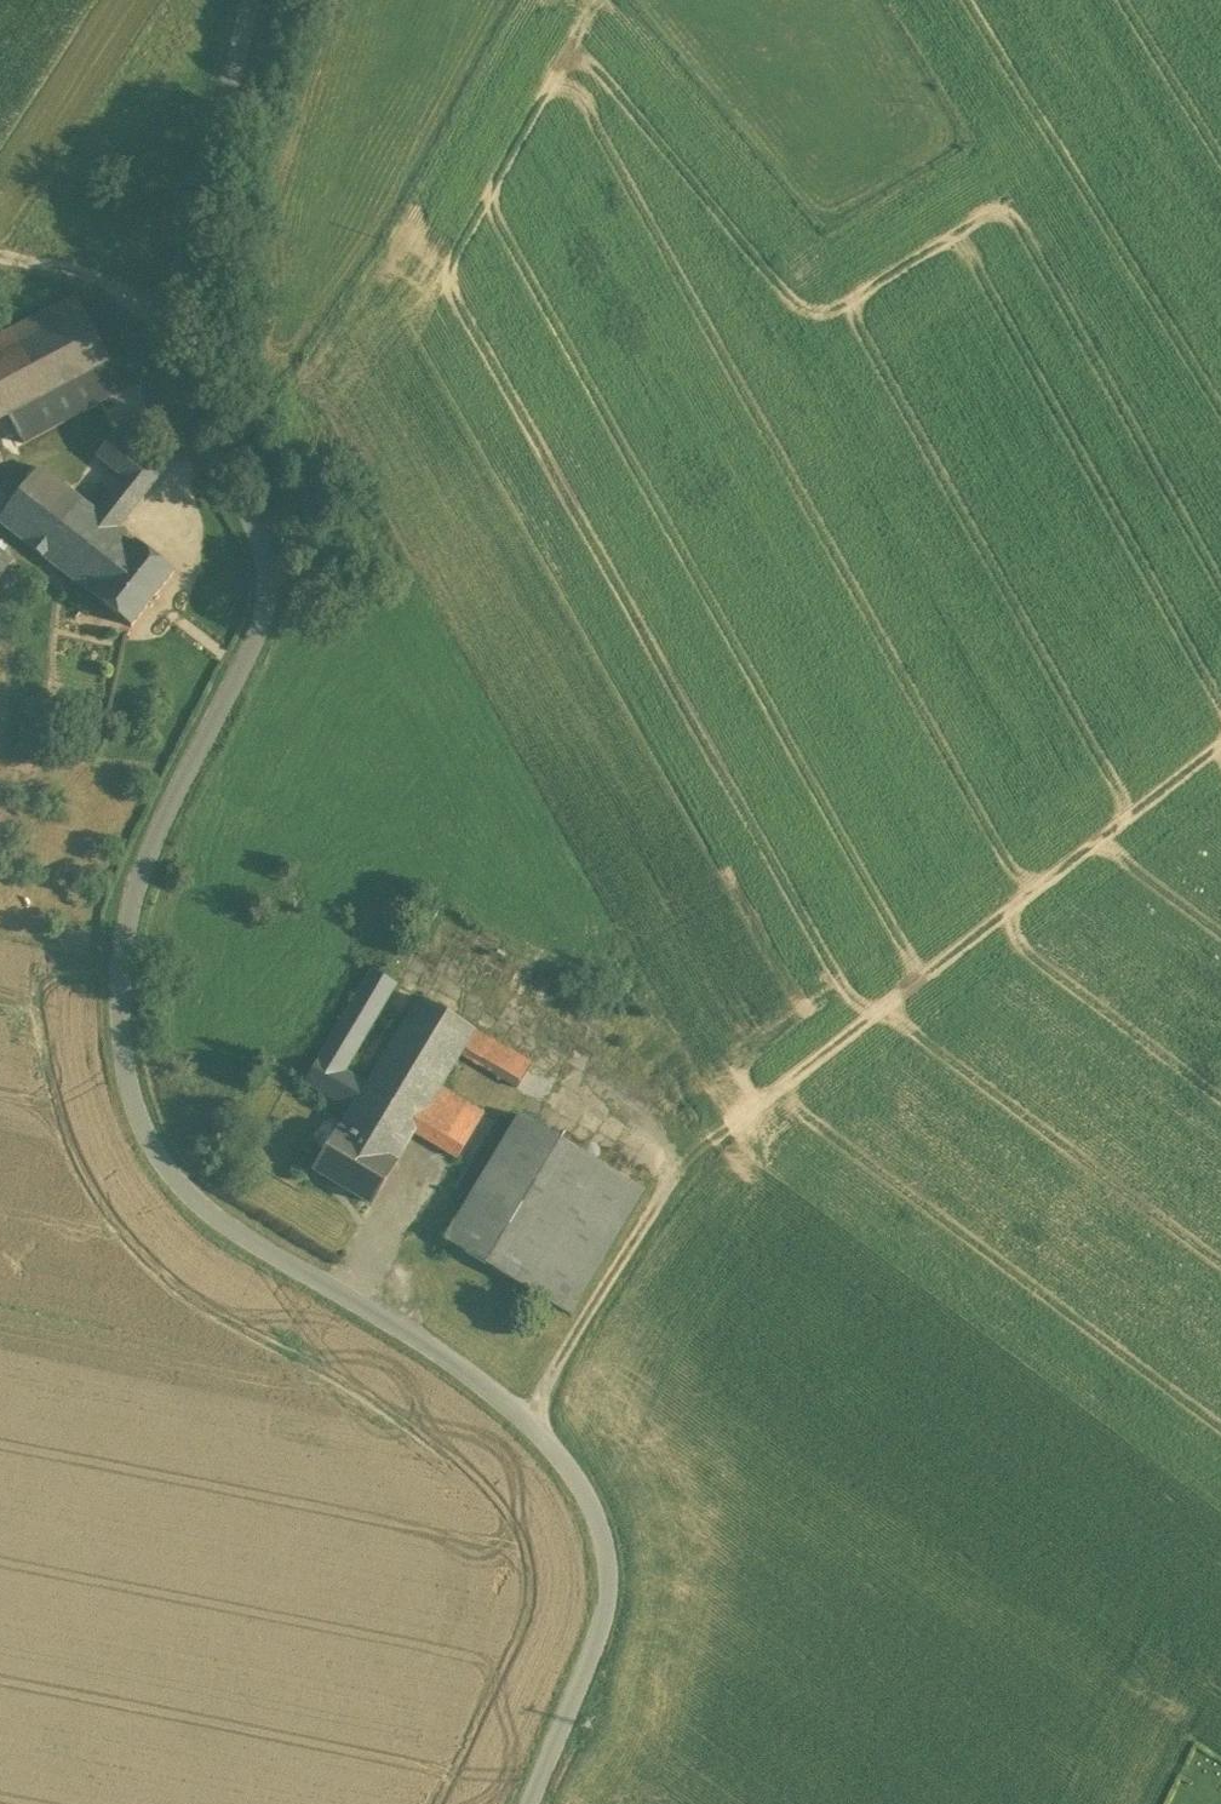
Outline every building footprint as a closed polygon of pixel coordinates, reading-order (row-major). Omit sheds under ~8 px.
[(0,335),(0,354),(84,310),(77,295),(0,335)] [(9,415),(111,360),(84,310),(0,354),(0,420),(9,415)] [(111,360),(9,415),(24,444),(126,389),(111,360)] [(163,472),(114,434),(70,490),(119,529),(163,472)] [(0,519),(0,522),(94,596),(136,542),(119,529),(70,490),(40,467),(0,519)] [(136,542),(94,596),(132,626),(175,572),(136,542)] [(0,548),(0,578),(14,559),(0,548)] [(373,970),(306,1083),(352,1110),(354,1111),(356,1108),(420,998),(378,973),(373,970)] [(420,998),(356,1108),(411,1140),(415,1134),(441,1088),(461,1056),(475,1031),(420,998)] [(532,1063),(475,1031),(461,1056),(518,1088),(532,1063)] [(485,1114),(441,1088),(415,1134),(458,1160),(485,1114)] [(352,1110),(317,1169),(375,1204),(412,1141),(411,1140),(356,1108),(354,1111),(352,1110)] [(520,1114),(445,1239),(571,1314),(646,1190),(520,1114)]
